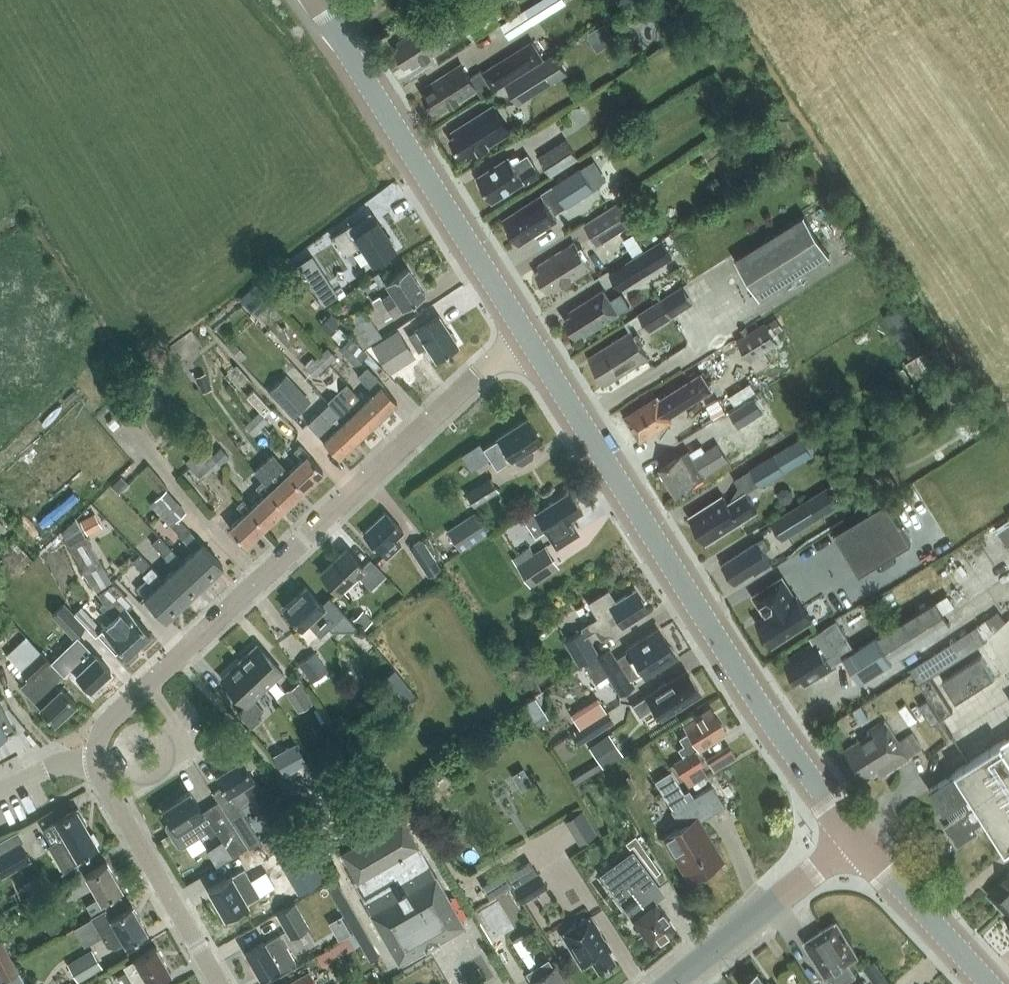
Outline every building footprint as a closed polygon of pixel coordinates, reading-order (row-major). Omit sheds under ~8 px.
[(565,0),(540,0),(501,24),(510,39),(568,4),(565,0)] [(613,20),(594,31),(604,48),(623,37),(613,20)] [(410,68),(445,46),(429,21),(394,43),(398,49),(393,52),(403,67),(407,64),(410,68)] [(498,62),(509,80),(544,57),(533,39),(498,62)] [(521,74),(534,95),(568,73),(555,53),(521,74)] [(478,97),(493,88),(493,89),(509,80),(498,62),(481,72),(479,73),(478,72),(467,79),(458,65),(422,87),(425,92),(421,94),(432,111),(435,109),(438,113),(474,91),(478,97)] [(468,160),(509,133),(492,107),(451,133),(454,137),(449,140),(461,158),(465,155),(468,160)] [(540,156),(552,175),(579,158),(567,139),(540,156)] [(524,183),(538,174),(526,156),(512,165),(507,158),(475,178),(490,201),(522,181),(524,183)] [(551,216),(592,190),(579,169),(538,194),(539,195),(515,209),(517,212),(503,221),(518,245),(555,222),(551,216)] [(632,224),(619,202),(585,224),(598,245),(632,224)] [(805,214),(736,258),(761,299),(831,255),(805,214)] [(372,262),(395,248),(379,221),(357,234),(351,224),(332,236),(345,256),(362,245),(372,262)] [(621,289),(674,256),(664,240),(610,273),(621,289)] [(554,292),(588,270),(571,244),(538,265),(541,269),(536,272),(547,290),(551,287),(554,292)] [(311,255),(297,265),(310,285),(325,275),(311,255)] [(392,315),(425,295),(408,268),(386,282),(392,293),(382,299),(392,315)] [(384,278),(379,271),(367,280),(372,287),(384,278)] [(582,337),(617,315),(600,289),(566,311),(569,315),(564,318),(575,334),(579,332),(582,337)] [(649,331),(673,316),(662,298),(638,313),(649,331)] [(382,335),(376,326),(369,315),(366,317),(363,311),(356,315),(359,321),(350,327),(363,347),(382,335)] [(436,357),(457,344),(439,315),(399,341),(411,360),(421,354),(419,351),(429,346),(436,357)] [(773,335),(784,329),(777,318),(767,324),(766,322),(737,339),(750,361),(779,343),(773,335)] [(606,385),(648,358),(630,331),(589,358),(606,385)] [(386,363),(401,352),(388,333),(373,344),(386,363)] [(367,353),(350,335),(338,347),(355,365),(367,353)] [(327,347),(319,355),(328,364),(336,356),(327,347)] [(328,364),(319,355),(315,351),(302,364),(315,377),(328,364)] [(362,403),(378,420),(397,401),(383,385),(384,384),(368,366),(358,375),(374,392),(364,401),(362,403)] [(671,415),(708,391),(699,377),(661,401),(659,397),(627,417),(640,438),(662,424),(664,427),(674,421),(671,415)] [(282,379),(268,391),(285,409),(298,396),(282,379)] [(358,438),(378,420),(362,403),(364,401),(349,384),(339,393),(355,410),(345,419),(343,421),(358,438)] [(765,413),(754,397),(730,412),(741,429),(765,413)] [(339,456),(358,438),(343,421),(345,419),(329,402),(320,411),(335,428),(323,439),(339,456)] [(252,417),(261,427),(268,419),(259,410),(252,417)] [(261,427),(252,417),(244,425),(253,434),(261,427)] [(533,450),(532,447),(541,442),(528,419),(498,436),(499,438),(484,447),(496,468),(513,458),(515,462),(522,462),(532,455),(533,450)] [(752,468),(762,486),(814,455),(812,452),(823,445),(814,431),(752,468)] [(739,452),(728,435),(705,449),(702,445),(691,452),(690,450),(659,469),(675,495),(699,480),(698,478),(739,452)] [(196,451),(210,466),(214,471),(230,456),(221,446),(213,453),(204,443),(196,451)] [(302,459),(290,470),(305,487),(323,470),(308,455),(309,454),(301,444),(294,450),(302,459)] [(210,466),(196,451),(185,461),(199,476),(210,466)] [(283,477),(270,488),(286,505),(305,487),(290,470),(282,462),(275,469),(283,477)] [(120,474),(111,484),(119,492),(129,482),(120,474)] [(473,504),(498,489),(491,477),(466,493),(473,504)] [(263,495),(251,506),(266,523),(286,505),(270,488),(262,480),(256,487),(263,495)] [(793,507),(805,526),(842,503),(830,484),(793,507)] [(193,550),(182,560),(204,583),(223,564),(191,530),(190,530),(178,518),(186,511),(166,490),(150,505),(170,526),(171,525),(182,537),(182,538),(193,550)] [(535,536),(545,530),(556,547),(579,532),(570,519),(583,510),(577,501),(579,500),(573,492),(571,493),(570,491),(536,513),(534,509),(522,517),(535,536)] [(737,518),(753,508),(745,495),(729,505),(723,495),(689,516),(706,543),(740,522),(737,518)] [(266,523),(251,506),(243,498),(236,505),(244,513),(229,527),(245,543),(266,523)] [(885,500),(834,532),(860,574),(911,542),(885,500)] [(459,549),(491,529),(478,509),(447,529),(459,549)] [(2,536),(12,525),(0,512),(0,534),(2,536)] [(86,515),(89,529),(106,526),(103,512),(86,515)] [(396,538),(403,531),(386,513),(364,533),(387,558),(401,544),(396,538)] [(99,604),(107,612),(112,618),(100,629),(97,632),(110,646),(115,641),(127,654),(150,632),(134,615),(133,615),(125,607),(132,601),(112,580),(101,561),(75,519),(60,533),(83,568),(81,569),(96,592),(104,600),(99,604)] [(175,567),(164,577),(185,600),(204,583),(182,560),(160,536),(152,543),(175,567)] [(765,537),(757,542),(721,565),(732,583),(751,570),(753,573),(770,562),(763,551),(771,546),(765,537)] [(441,566),(422,538),(409,547),(428,575),(441,566)] [(529,585),(558,566),(545,545),(533,553),(529,545),(511,557),(529,585)] [(322,572),(339,591),(357,574),(371,588),(386,574),(371,559),(364,566),(347,548),(322,572)] [(185,600),(164,577),(143,555),(142,556),(141,554),(133,561),(145,573),(143,575),(154,587),(144,597),(165,619),(185,600)] [(757,621),(772,645),(811,619),(796,596),(794,597),(782,578),(754,596),(766,615),(757,621)] [(320,635),(332,623),(344,612),(330,597),(322,604),(307,587),(284,608),(303,628),(309,622),(320,635)] [(601,639),(608,635),(622,626),(649,610),(636,589),(616,601),(609,589),(588,602),(597,616),(580,626),(581,628),(562,639),(578,665),(598,653),(586,634),(594,629),(601,639)] [(85,623),(64,600),(51,612),(73,635),(85,623)] [(819,676),(829,669),(827,667),(836,661),(837,663),(845,658),(859,679),(948,623),(934,601),(857,650),(839,620),(809,639),(813,644),(794,656),(795,657),(788,662),(790,665),(788,666),(793,674),(795,673),(797,676),(802,673),(808,682),(819,676)] [(353,619),(363,629),(373,620),(363,610),(353,619)] [(356,639),(362,633),(356,627),(357,626),(344,612),(332,623),(335,626),(347,623),(353,629),(350,632),(356,639)] [(994,618),(917,663),(925,678),(1003,633),(994,618)] [(608,674),(621,694),(635,685),(632,679),(643,672),(646,677),(662,667),(661,665),(677,655),(659,628),(628,648),(629,651),(617,658),(610,648),(585,664),(597,682),(608,674)] [(20,683),(41,706),(39,707),(54,722),(76,702),(62,687),(59,689),(52,682),(62,673),(52,662),(40,650),(38,652),(24,636),(7,652),(28,676),(20,683)] [(52,662),(62,673),(64,675),(71,668),(90,689),(111,669),(96,653),(94,655),(78,638),(65,650),(52,662)] [(239,663),(265,691),(283,674),(257,646),(239,663)] [(327,670),(315,652),(300,662),(315,684),(328,675),(325,671),(327,670)] [(996,675),(982,654),(944,679),(957,700),(996,675)] [(254,701),(265,691),(239,663),(221,680),(246,706),(238,714),(251,729),(260,721),(257,717),(263,711),(254,701)] [(393,700),(408,689),(394,670),(382,679),(386,686),(384,688),(393,700)] [(701,693),(688,671),(671,682),(670,680),(662,685),(662,686),(647,695),(632,704),(639,716),(654,707),(661,718),(676,709),(677,710),(687,704),(686,703),(701,693)] [(313,702),(300,681),(285,690),(298,711),(313,702)] [(580,730),(608,712),(597,696),(570,714),(580,730)] [(940,718),(928,699),(919,704),(932,724),(940,718)] [(849,731),(868,717),(860,706),(841,720),(849,731)] [(696,716),(693,711),(681,719),(688,729),(678,735),(688,751),(673,760),(687,783),(701,774),(696,766),(704,762),(695,747),(724,729),(710,707),(696,716)] [(900,741),(895,732),(893,734),(884,720),(867,731),(868,733),(840,752),(858,781),(884,765),(887,770),(924,747),(914,732),(900,741)] [(608,764),(629,754),(616,729),(596,740),(608,764)] [(954,772),(930,788),(945,810),(962,799),(968,808),(966,812),(945,826),(958,846),(980,832),(976,827),(985,821),(1004,850),(1008,848),(1008,737),(954,772)] [(729,745),(706,758),(714,771),(736,757),(729,745)] [(249,848),(257,843),(250,831),(242,819),(245,817),(239,808),(251,800),(254,806),(271,796),(265,786),(261,789),(254,779),(241,758),(216,774),(223,786),(214,792),(220,802),(246,843),(249,848)] [(579,773),(598,815),(621,805),(602,762),(579,773)] [(530,764),(517,771),(525,786),(538,779),(530,764)] [(653,780),(670,808),(681,825),(664,835),(689,878),(722,858),(699,820),(725,804),(712,783),(693,794),(689,788),(684,791),(671,769),(653,780)] [(232,852),(246,843),(220,802),(203,812),(190,791),(162,808),(170,821),(167,823),(167,826),(178,844),(182,845),(207,829),(210,834),(217,830),(221,837),(232,852)] [(571,817),(585,841),(602,832),(588,807),(571,817)] [(77,857),(97,846),(76,809),(55,821),(56,822),(48,826),(57,843),(50,847),(63,869),(79,860),(77,857)] [(352,881),(363,899),(369,910),(398,961),(425,946),(426,946),(439,939),(438,938),(465,923),(435,872),(435,873),(403,817),(341,852),(356,878),(352,881)] [(3,875),(31,859),(21,841),(24,839),(18,829),(0,839),(0,871),(3,875)] [(289,841),(282,829),(263,841),(270,852),(289,841)] [(261,841),(249,848),(242,852),(252,870),(272,859),(261,841)] [(630,905),(626,908),(640,928),(642,926),(652,940),(654,938),(658,939),(664,934),(664,931),(672,925),(664,915),(666,913),(643,882),(652,876),(639,858),(629,866),(634,872),(616,885),(630,905)] [(506,868),(481,883),(490,898),(513,883),(515,885),(513,887),(522,902),(546,887),(529,859),(508,872),(506,868)] [(92,916),(120,899),(116,891),(121,888),(107,863),(86,874),(99,897),(86,904),(92,916)] [(239,886),(249,881),(243,870),(233,875),(232,874),(209,887),(225,915),(248,902),(239,886)] [(1000,880),(1001,882),(990,892),(1006,909),(1008,907),(1008,871),(1000,880)] [(50,885),(43,872),(25,882),(31,895),(50,885)] [(477,911),(488,932),(521,913),(509,893),(477,911)] [(126,908),(120,899),(92,916),(108,944),(115,946),(124,941),(125,943),(146,931),(132,905),(126,908)] [(309,926),(295,901),(276,912),(290,937),(309,926)] [(58,932),(68,926),(59,911),(40,922),(45,931),(54,925),(58,932)] [(610,946),(590,914),(562,931),(582,964),(592,957),(598,968),(614,958),(608,948),(610,946)] [(836,919),(804,940),(831,983),(840,983),(856,974),(848,961),(858,955),(836,919)] [(358,932),(322,951),(328,962),(364,943),(358,932)] [(260,976),(278,965),(281,970),(296,962),(280,934),(266,942),(265,940),(246,951),(260,976)] [(0,938),(0,980),(18,970),(0,938)] [(171,972),(156,946),(134,959),(135,959),(123,966),(133,982),(144,976),(149,983),(150,983),(171,972)] [(91,948),(67,962),(78,981),(102,967),(91,948)] [(874,981),(883,975),(875,963),(866,969),(874,981)] [(555,964),(530,979),(533,983),(567,983),(555,964)] [(758,971),(755,973),(751,973),(745,977),(745,980),(741,982),(743,983),(767,983),(758,971)] [(310,972),(291,983),(290,982),(286,983),(317,983),(310,972)]
